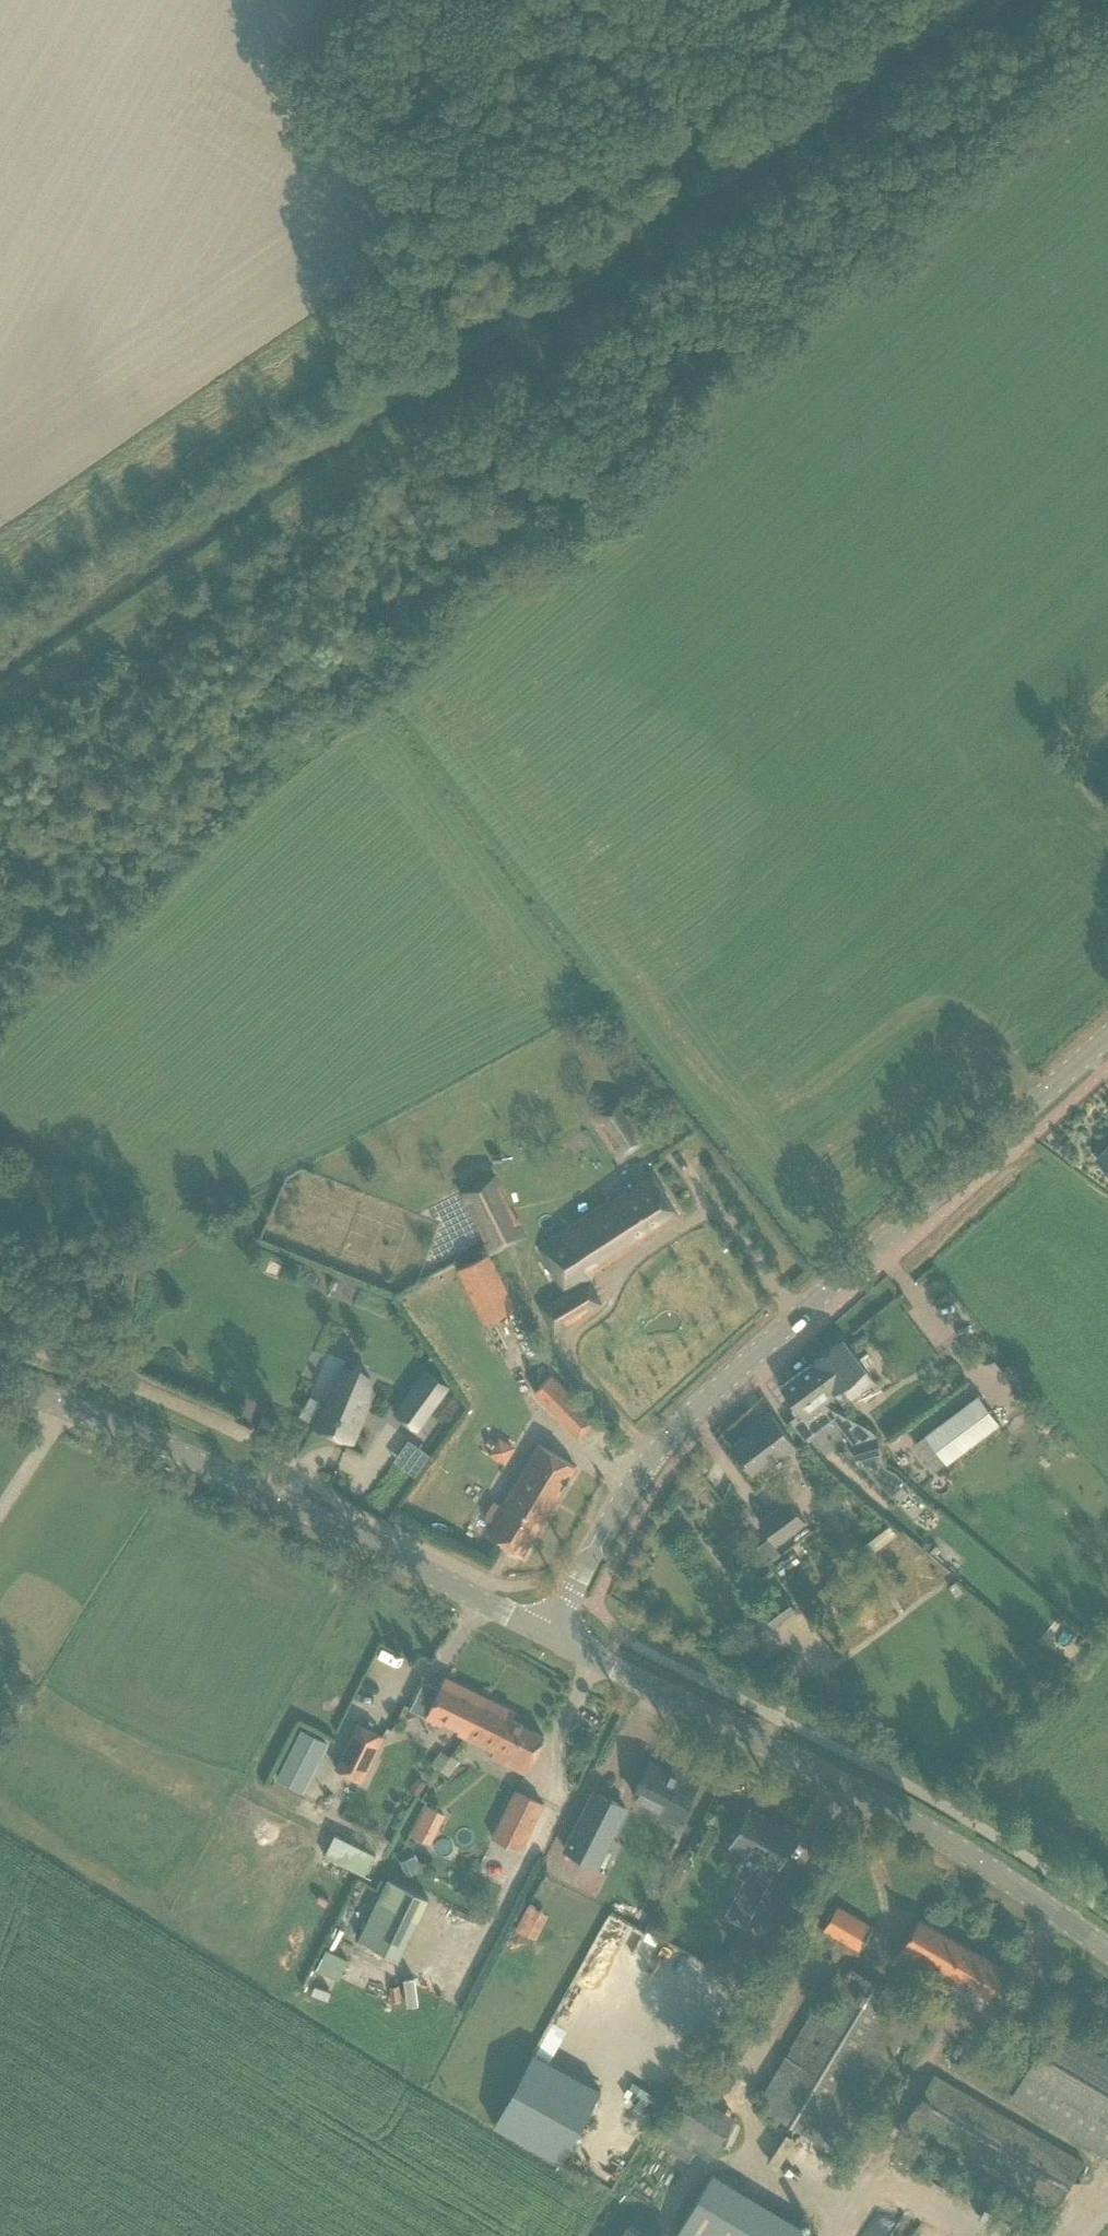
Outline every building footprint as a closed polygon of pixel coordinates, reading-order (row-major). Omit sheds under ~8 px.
[(592,1115),(620,1158),(650,1139),(622,1095),(592,1115)] [(1107,1171),(1107,1147),(1096,1158),(1107,1171)] [(527,1234),(496,1173),(458,1191),(488,1252),(527,1234)] [(638,1240),(678,1215),(653,1176),(539,1250),(564,1289),(639,1242),(638,1240)] [(483,1322),(516,1307),(490,1254),(458,1269),(483,1322)] [(541,1307),(554,1330),(581,1315),(568,1292),(541,1307)] [(812,1363),(780,1387),(793,1404),(803,1418),(806,1416),(836,1393),(844,1403),(873,1382),(863,1369),(864,1369),(842,1340),(812,1362),(812,1363)] [(325,1403),(313,1425),(353,1442),(365,1411),(358,1408),(370,1378),(342,1366),(325,1403)] [(425,1370),(395,1413),(416,1429),(447,1386),(425,1370)] [(595,1420),(551,1374),(533,1392),(578,1437),(595,1420)] [(925,1435),(946,1463),(999,1424),(978,1396),(925,1435)] [(730,1446),(751,1474),(768,1461),(781,1452),(784,1456),(796,1447),(769,1411),(754,1422),(757,1426),(730,1446)] [(840,1413),(833,1418),(851,1441),(853,1441),(876,1434),(869,1428),(840,1413)] [(876,1434),(853,1441),(859,1462),(891,1494),(905,1480),(896,1471),(885,1466),(880,1447),(876,1434)] [(395,1458),(417,1473),(432,1452),(409,1437),(395,1458)] [(498,1437),(488,1453),(505,1463),(514,1447),(498,1437)] [(522,1554),(575,1466),(542,1446),(504,1508),(500,1505),(491,1521),(495,1523),(489,1533),(522,1554)] [(935,1493),(929,1501),(935,1506),(941,1498),(935,1493)] [(758,1522),(775,1544),(804,1522),(788,1500),(758,1522)] [(777,1550),(769,1539),(757,1547),(766,1559),(777,1550)] [(933,1542),(927,1549),(934,1556),(940,1548),(933,1542)] [(784,1595),(762,1611),(773,1626),(795,1610),(784,1595)] [(424,1680),(410,1708),(425,1716),(441,1724),(444,1719),(460,1727),(457,1732),(466,1736),(476,1715),(478,1716),(487,1698),(445,1677),(439,1688),(424,1680)] [(476,1715),(466,1736),(495,1751),(498,1744),(516,1753),(509,1766),(524,1774),(532,1759),(534,1755),(543,1735),(511,1719),(515,1712),(487,1698),(478,1716),(476,1715)] [(334,1768),(362,1782),(384,1736),(356,1723),(334,1768)] [(302,1726),(283,1766),(301,1775),(320,1735),(302,1726)] [(658,1813),(677,1822),(698,1781),(683,1774),(681,1779),(649,1762),(633,1794),(661,1808),(658,1813)] [(416,1777),(409,1789),(417,1794),(425,1783),(416,1777)] [(491,1837),(498,1840),(516,1850),(519,1851),(542,1804),(515,1790),(491,1837)] [(595,1792),(565,1850),(596,1866),(613,1831),(626,1807),(595,1792)] [(777,1870),(797,1833),(779,1823),(778,1826),(769,1821),(770,1819),(748,1808),(729,1844),(760,1860),(749,1882),(764,1891),(776,1869),(777,1870)] [(419,1819),(412,1833),(430,1842),(437,1828),(419,1819)] [(337,1831),(326,1856),(368,1875),(379,1850),(337,1831)] [(414,1855),(400,1860),(406,1874),(420,1868),(414,1855)] [(386,1878),(377,1898),(383,1901),(418,1917),(425,1902),(427,1898),(386,1878)] [(528,1900),(517,1927),(542,1937),(553,1910),(528,1900)] [(751,1916),(730,1904),(724,1916),(745,1927),(751,1916)] [(824,1928),(858,1949),(872,1926),(837,1906),(824,1928)] [(894,1959),(950,1992),(959,1978),(990,1997),(1006,1970),(918,1919),(894,1959)] [(321,1968),(344,1977),(352,1957),(330,1947),(321,1968)] [(755,2104),(832,2151),(917,2009),(851,1969),(823,2015),(813,2009),(755,2104)] [(1107,2153),(1107,2060),(1052,2028),(1012,2096),(1107,2153)] [(951,2062),(974,2076),(988,2052),(965,2039),(951,2062)] [(561,2161),(601,2090),(533,2052),(493,2124),(561,2161)] [(906,2121),(1056,2209),(1083,2162),(933,2075),(906,2121)] [(679,2099),(677,2148),(721,2150),(722,2116),(700,2115),(700,2100),(679,2099)] [(817,2225),(714,2172),(681,2235),(812,2235),(817,2225)]
